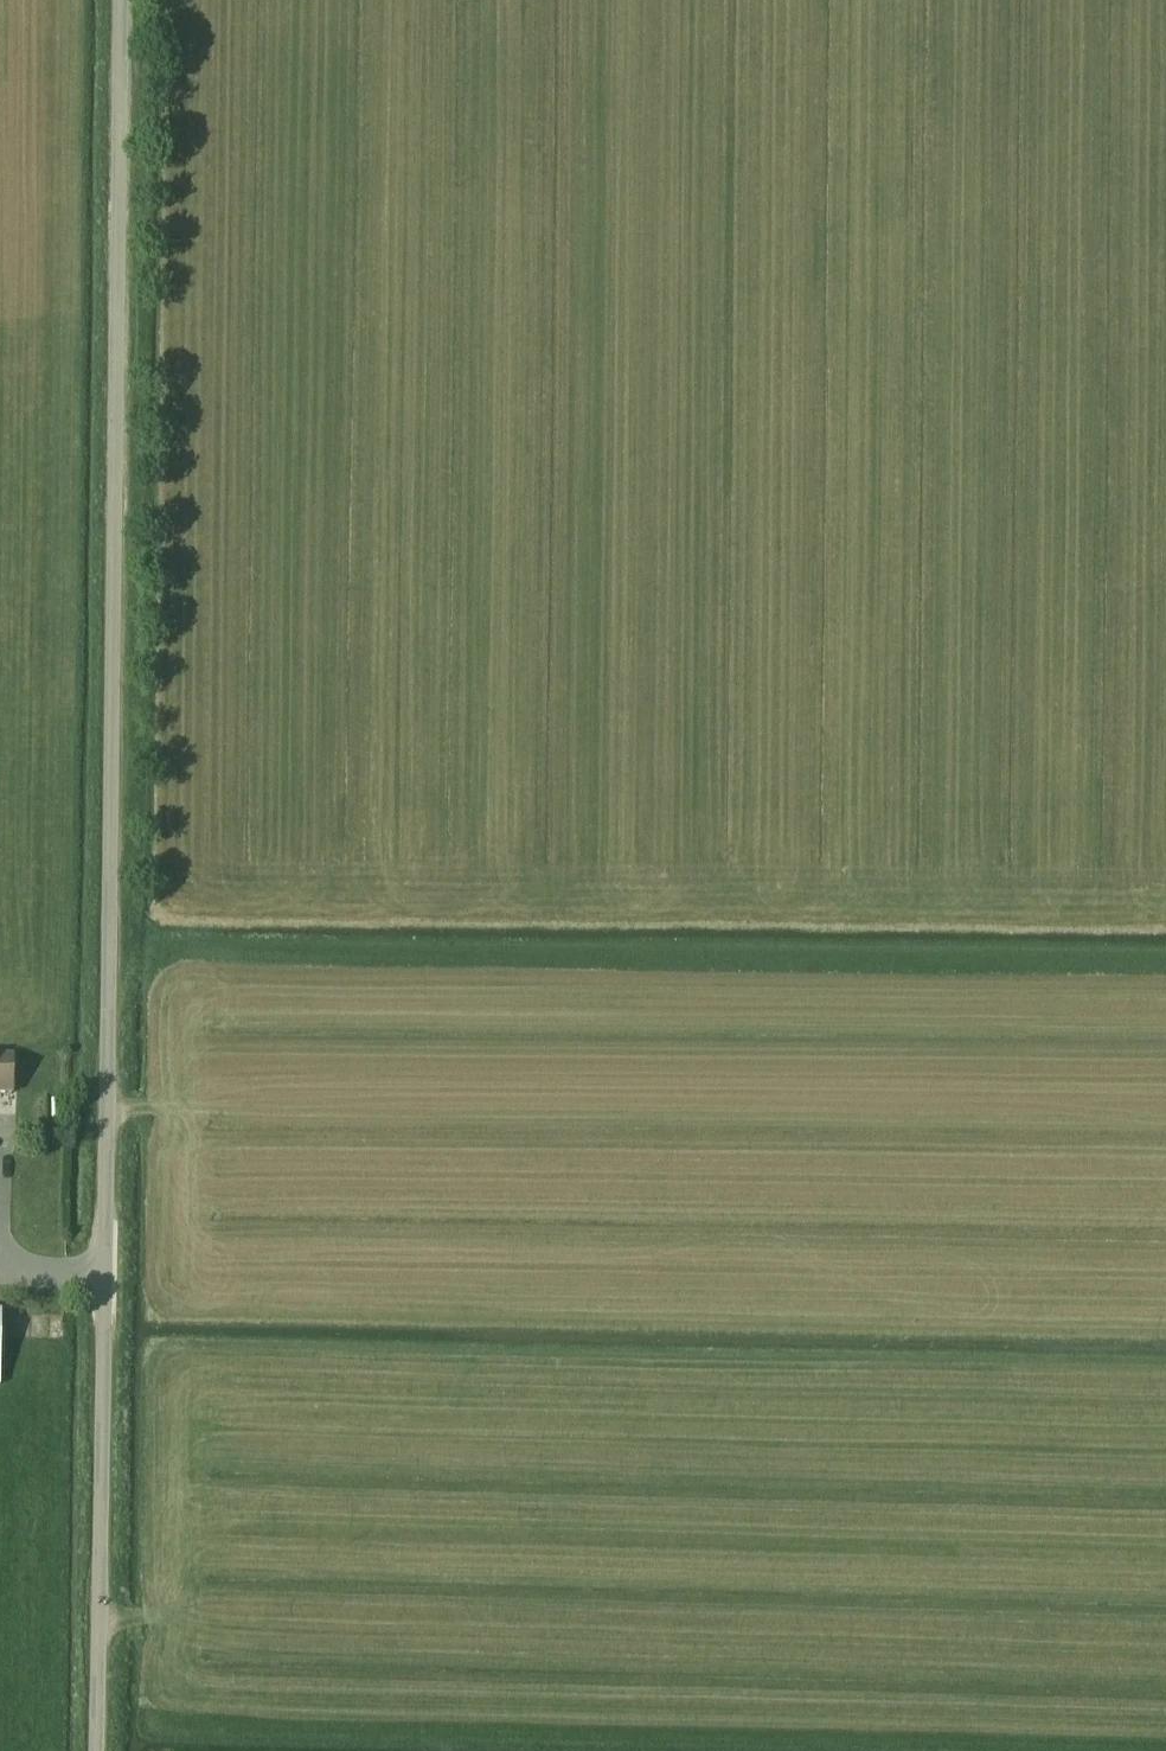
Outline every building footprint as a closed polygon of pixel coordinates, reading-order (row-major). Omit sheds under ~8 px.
[(11,1093),(12,1058),(0,1058),(0,1093),(11,1093)]
